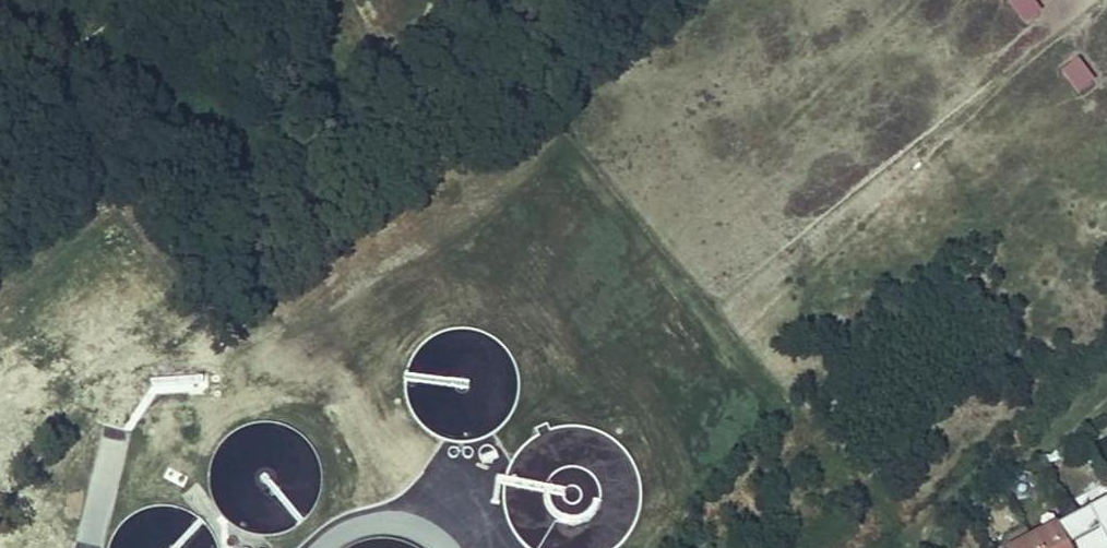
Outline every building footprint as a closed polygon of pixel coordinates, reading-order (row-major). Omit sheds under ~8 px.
[(1073,519),(1089,547),(1106,547),(1106,502),(1073,519)] [(1073,519),(1033,540),(1037,547),(1089,547),(1073,519)]
